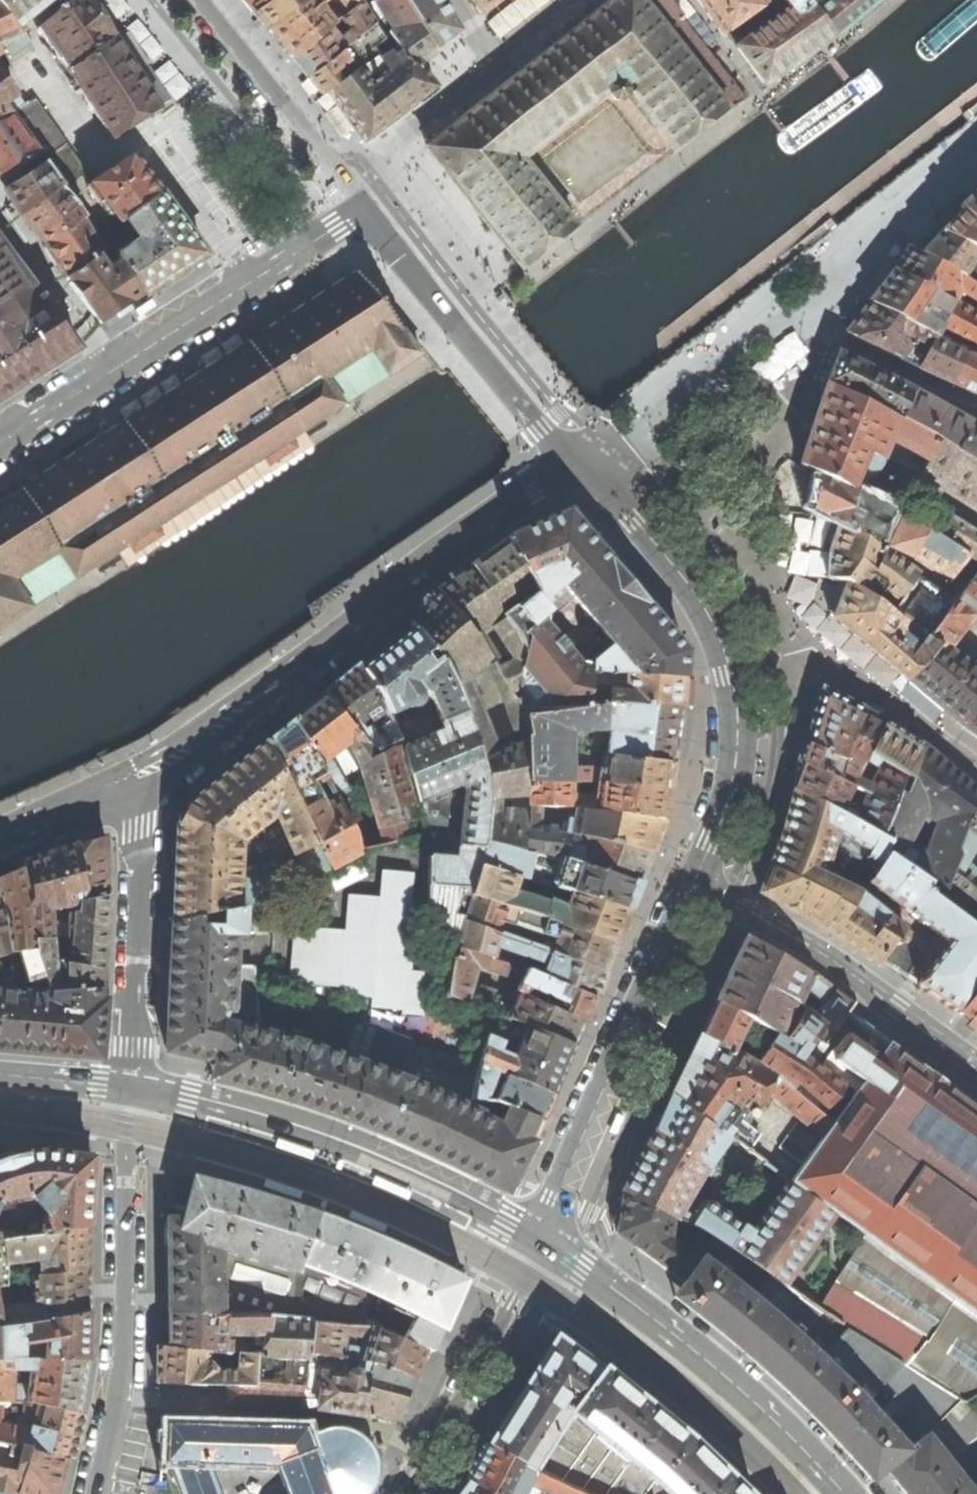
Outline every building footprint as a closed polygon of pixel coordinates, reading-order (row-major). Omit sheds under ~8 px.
[(0,1),(0,7),(16,28),(20,26),(52,0),(0,0),(0,1)] [(114,138),(160,109),(123,52),(116,40),(117,38),(106,23),(104,22),(90,0),(72,0),(39,29),(70,75),(85,102),(111,137),(114,138)] [(252,11),(267,0),(243,0),(245,2),(252,11)] [(268,30),(309,0),(267,0),(252,11),(261,21),(268,30)] [(291,59),(333,25),(360,2),(364,0),(309,0),(268,30),(282,47),(291,59)] [(433,48),(404,0),(374,0),(371,2),(382,21),(395,12),(403,24),(390,33),(395,41),(405,57),(410,58),(414,63),(415,62),(418,60),(419,59),(433,48)] [(433,48),(446,40),(458,32),(440,0),(404,0),(433,48)] [(522,270),(577,228),(522,157),(607,91),(614,99),(621,100),(630,93),(675,151),(729,110),(677,44),(642,0),(612,0),(610,1),(520,72),(425,146),(503,245),(522,270)] [(478,14),(492,4),(498,0),(470,0),(478,14)] [(677,44),(694,31),(687,23),(669,0),(642,0),(677,44)] [(765,86),(835,37),(806,0),(698,0),(702,5),(723,34),(751,14),(763,5),(767,10),(773,6),(780,14),(736,47),(749,65),(765,86)] [(835,37),(879,0),(806,0),(835,37)] [(298,67),(307,78),(340,52),(374,25),(360,2),(333,25),(291,59),(298,67)] [(754,19),(767,10),(763,5),(751,14),(754,19)] [(25,31),(20,26),(16,28),(0,7),(0,41),(25,31)] [(359,132),(365,140),(378,131),(414,103),(434,88),(415,62),(414,63),(410,65),(405,57),(395,41),(387,46),(374,25),(340,52),(354,72),(330,90),(359,132)] [(0,41),(0,47),(0,48),(4,53),(11,62),(33,46),(25,31),(0,41)] [(715,57),(694,31),(677,44),(729,110),(747,99),(715,57)] [(322,96),(330,90),(354,72),(340,52),(307,78),(313,85),(322,96)] [(11,62),(4,53),(0,56),(0,70),(11,62)] [(12,113),(4,101),(16,93),(0,71),(0,121),(12,113)] [(7,187),(47,161),(45,159),(67,144),(50,120),(36,98),(25,105),(12,113),(0,121),(0,175),(7,187)] [(87,172),(67,144),(45,159),(47,161),(64,185),(72,180),(74,181),(87,172)] [(134,156),(88,186),(99,203),(104,200),(121,223),(125,220),(161,192),(148,174),(134,156)] [(15,200),(23,212),(62,186),(64,185),(47,161),(7,187),(15,200)] [(30,222),(38,233),(78,205),(62,186),(23,212),(30,222)] [(184,224),(161,192),(125,220),(139,240),(116,257),(144,295),(204,257),(204,252),(199,244),(192,234),(184,224)] [(940,232),(976,251),(976,196),(970,203),(940,232)] [(64,278),(66,277),(110,249),(112,246),(89,216),(87,217),(78,205),(38,233),(36,235),(42,244),(55,264),(64,278)] [(921,252),(957,273),(976,283),(976,251),(940,232),(931,241),(921,252)] [(35,291),(23,274),(0,243),(0,320),(35,291)] [(78,295),(99,324),(144,295),(116,257),(110,249),(66,277),(78,295)] [(954,302),(961,289),(976,297),(976,283),(957,273),(921,252),(917,250),(915,254),(909,264),(901,274),(954,302)] [(421,354),(401,329),(402,328),(396,322),(357,272),(262,333),(232,353),(231,352),(228,353),(229,355),(133,417),(131,415),(128,417),(130,419),(41,476),(23,488),(22,487),(19,488),(20,490),(0,502),(0,627),(421,354)] [(881,299),(877,304),(919,327),(939,336),(941,332),(943,329),(956,303),(954,302),(901,274),(892,285),(881,299)] [(39,373),(59,358),(77,346),(35,291),(0,320),(0,326),(39,373)] [(138,316),(140,319),(159,308),(154,301),(141,309),(136,312),(138,316)] [(957,302),(956,303),(943,329),(969,343),(976,346),(976,313),(957,302)] [(877,304),(866,317),(852,334),(911,363),(920,368),(953,383),(968,351),(939,336),(919,327),(877,304)] [(7,396),(40,375),(39,373),(0,326),(0,400),(7,396)] [(773,353),(787,369),(809,351),(796,334),(773,353)] [(976,393),(976,355),(968,351),(953,383),(969,390),(976,393)] [(834,366),(828,382),(916,428),(956,450),(972,422),(922,394),(840,352),(834,366)] [(820,472),(867,494),(877,468),(880,465),(882,459),(883,459),(886,456),(923,474),(976,505),(976,462),(956,450),(916,428),(828,382),(805,453),(802,463),(820,472)] [(972,422),(956,450),(976,462),(976,424),(972,422)] [(817,489),(814,505),(835,517),(914,556),(930,528),(906,516),(867,494),(820,472),(817,489)] [(941,510),(930,528),(938,532),(971,553),(970,555),(976,559),(976,531),(941,510)] [(684,676),(685,651),(618,571),(568,512),(510,537),(536,590),(504,614),(516,628),(526,652),(522,678),(522,681),(523,697),(526,714),(588,704),(591,669),(611,671),(626,672),(684,676)] [(827,576),(841,582),(893,612),(918,576),(920,572),(884,552),(832,524),(828,538),(823,554),(828,556),(827,566),(827,576)] [(951,578),(970,555),(971,553),(938,532),(930,528),(914,556),(951,578)] [(490,552),(472,564),(504,614),(536,590),(510,537),(490,552)] [(526,652),(516,628),(504,614),(472,564),(457,575),(439,589),(490,655),(509,687),(522,681),(522,678),(526,652)] [(976,735),(976,668),(972,664),(972,663),(951,646),(976,612),(976,575),(964,591),(958,602),(954,600),(929,636),(940,644),(928,661),(910,680),(952,716),(976,735)] [(878,654),(910,680),(928,661),(940,644),(929,636),(954,600),(918,576),(893,612),(841,582),(831,615),(878,654)] [(509,687),(490,655),(439,589),(426,604),(413,620),(418,627),(442,659),(444,659),(457,683),(479,741),(478,744),(489,777),(491,808),(488,841),(526,851),(530,805),(530,795),(529,794),(528,781),(528,779),(530,778),(529,734),(526,714),(523,697),(516,699),(509,687)] [(391,647),(364,668),(388,710),(390,714),(407,705),(410,706),(414,706),(419,703),(421,699),(421,695),(417,687),(420,685),(422,688),(430,691),(445,729),(402,746),(405,765),(422,816),(426,833),(430,856),(429,909),(442,911),(439,931),(459,936),(464,921),(472,894),(480,865),(488,841),(491,808),(489,777),(478,744),(479,741),(457,683),(444,659),(442,659),(418,627),(391,647)] [(327,691),(331,696),(376,754),(402,741),(401,737),(390,714),(388,710),(364,668),(361,664),(345,677),(327,691)] [(683,690),(684,676),(626,672),(623,691),(609,690),(611,671),(591,669),(588,704),(622,703),(681,705),(683,690)] [(822,770),(822,773),(838,780),(843,759),(852,737),(865,712),(845,702),(822,690),(815,714),(812,726),(808,743),(805,742),(798,759),(822,770)] [(316,709),(299,722),(325,773),(338,797),(358,835),(362,848),(373,845),(349,791),(329,754),(349,740),(362,760),(360,761),(383,844),(408,837),(405,821),(422,816),(405,765),(402,746),(402,741),(376,754),(331,696),(316,709)] [(677,732),(681,705),(622,703),(588,704),(526,714),(529,734),(530,778),(528,779),(528,781),(570,782),(599,780),(603,760),(600,756),(584,756),(581,758),(578,761),(577,767),(571,767),(572,729),(603,729),(603,731),(605,731),(605,740),(607,743),(609,743),(608,754),(673,764),(677,732)] [(882,763),(868,753),(869,750),(884,722),(874,717),(865,712),(852,737),(843,759),(838,780),(849,787),(851,786),(866,794),(860,810),(845,802),(840,812),(883,833),(893,808),(898,793),(900,787),(901,783),(903,778),(881,765),(882,763)] [(282,729),(268,741),(297,795),(308,818),(332,865),(362,850),(362,848),(358,835),(338,797),(324,804),(312,781),(325,773),(299,722),(296,717),(282,729)] [(903,734),(884,722),(869,750),(904,773),(905,778),(910,781),(913,769),(922,746),(903,734)] [(175,875),(173,920),(233,908),(274,891),(276,891),(277,893),(303,881),(295,863),(238,869),(239,842),(276,812),(307,879),(333,868),(332,865),(308,818),(297,795),(268,741),(225,775),(187,806),(177,825),(175,875)] [(964,827),(966,827),(976,801),(976,792),(953,772),(922,746),(913,769),(910,781),(909,786),(901,783),(900,787),(907,790),(906,796),(898,793),(893,808),(883,833),(891,837),(885,850),(931,881),(945,890),(958,856),(955,850),(954,847),(964,827)] [(671,777),(673,764),(608,754),(604,754),(603,760),(599,780),(669,791),(671,777)] [(796,776),(794,790),(840,812),(845,802),(846,800),(843,798),(849,787),(838,780),(822,773),(797,762),(796,776)] [(667,804),(669,791),(599,780),(570,782),(528,781),(529,794),(530,795),(530,805),(575,806),(595,808),(665,818),(667,804)] [(963,1016),(976,997),(976,994),(974,992),(976,987),(976,928),(926,889),(931,881),(885,850),(891,837),(883,833),(840,812),(794,790),(784,831),(770,867),(832,896),(864,916),(893,939),(896,941),(884,961),(907,977),(915,965),(917,960),(917,954),(915,949),(899,937),(904,928),(858,892),(823,875),(832,855),(830,854),(837,835),(842,844),(865,856),(866,858),(879,865),(868,882),(948,942),(917,984),(940,1000),(963,1016)] [(966,827),(955,850),(958,856),(945,890),(976,918),(976,801),(966,827)] [(566,858),(573,832),(587,834),(652,851),(658,834),(665,818),(595,808),(575,806),(530,805),(526,851),(566,858)] [(646,866),(652,851),(587,834),(573,832),(566,858),(574,859),(637,879),(641,880),(646,866)] [(106,839),(78,849),(85,900),(85,902),(108,896),(107,870),(106,839)] [(633,895),(637,879),(574,859),(566,858),(526,851),(488,841),(480,865),(520,876),(572,890),(629,908),(633,895)] [(66,853),(55,857),(61,905),(85,900),(78,849),(66,853)] [(41,862),(23,868),(31,911),(33,940),(50,938),(57,938),(69,936),(81,935),(81,913),(69,915),(68,927),(65,925),(51,928),(49,910),(62,909),(61,905),(55,857),(41,862)] [(622,926),(629,908),(572,890),(566,907),(549,901),(548,903),(515,892),(520,876),(480,865),(472,894),(616,942),(622,926)] [(878,963),(892,940),(832,899),(832,896),(770,867),(765,880),(760,892),(805,919),(869,958),(878,963)] [(0,878),(0,909),(4,919),(10,955),(13,954),(19,953),(28,983),(35,981),(43,978),(34,953),(33,940),(31,911),(23,868),(6,875),(0,878)] [(297,924),(291,981),(343,985),(342,994),(373,997),(372,1006),(403,1009),(402,1013),(434,1016),(435,1004),(434,1004),(437,973),(412,970),(415,939),(410,939),(416,873),(385,870),(383,896),(352,894),(348,929),(297,924)] [(476,1155),(514,1174),(540,1118),(509,1106),(500,1125),(478,1115),(479,1112),(397,1076),(410,1039),(380,1027),(315,1007),(306,1036),(293,1032),(291,1039),(260,1031),(254,966),(234,965),(236,934),(243,935),(244,919),(255,920),(254,933),(272,932),(274,891),(233,908),(173,920),(168,1008),(166,1050),(215,1061),(263,1073),(286,1080),(312,1088),(353,1102),(402,1121),(451,1143),(476,1155)] [(611,956),(616,942),(472,894),(464,921),(468,922),(497,931),(499,931),(502,920),(507,921),(508,920),(531,928),(530,932),(555,941),(552,950),(605,969),(611,956)] [(105,934),(108,896),(85,902),(83,903),(83,913),(81,913),(81,935),(69,936),(67,956),(58,956),(57,938),(50,938),(52,965),(103,969),(105,934)] [(10,955),(4,919),(0,909),(0,958),(10,955)] [(603,970),(605,969),(552,950),(499,931),(497,931),(468,922),(460,946),(494,957),(498,945),(543,960),(539,973),(595,996),(599,982),(603,970)] [(732,969),(718,1001),(749,1018),(750,1016),(768,1025),(769,1025),(778,1029),(792,1000),(795,1002),(799,1005),(806,990),(824,1002),(815,1017),(825,1024),(833,1030),(850,1004),(810,974),(810,973),(747,935),(732,969)] [(102,979),(103,969),(52,965),(50,938),(33,940),(34,953),(43,978),(44,984),(45,987),(47,993),(88,989),(102,989),(102,979)] [(574,1044),(581,1030),(586,1020),(591,1007),(595,996),(539,973),(518,964),(494,957),(460,946),(458,956),(454,956),(449,993),(493,1011),(574,1044)] [(99,1041),(100,1014),(102,989),(88,989),(47,993),(45,987),(28,990),(15,985),(12,970),(0,974),(0,1032),(99,1041)] [(963,1016),(976,1026),(976,997),(963,1016)] [(711,1016),(702,1035),(733,1051),(749,1018),(718,1001),(711,1016)] [(804,1056),(825,1024),(815,1017),(811,1015),(815,1009),(807,1004),(804,1009),(799,1005),(795,1002),(791,1012),(796,1016),(783,1037),(779,1034),(757,1065),(776,1075),(793,1089),(798,1082),(826,1106),(841,1085),(804,1056)] [(505,1072),(508,1074),(552,1093),(562,1070),(574,1044),(493,1011),(480,1059),(473,1097),(494,1099),(498,1089),(489,1085),(496,1070),(505,1073),(505,1072)] [(836,1028),(845,1035),(855,1021),(845,1014),(836,1028)] [(790,1183),(835,1215),(865,1235),(953,1297),(976,1315),(976,1108),(899,1053),(855,1021),(845,1035),(836,1047),(835,1048),(840,1052),(835,1061),(863,1081),(855,1092),(833,1122),(823,1137),(819,1142),(795,1124),(778,1149),(802,1166),(790,1183)] [(692,1055),(687,1064),(757,1108),(761,1109),(769,1093),(823,1137),(833,1122),(793,1089),(776,1075),(757,1065),(733,1051),(702,1035),(692,1055)] [(820,1066),(855,1092),(863,1081),(835,1061),(840,1052),(835,1048),(836,1047),(835,1046),(820,1066)] [(683,1073),(673,1093),(723,1133),(729,1137),(731,1135),(750,1149),(761,1134),(741,1119),(744,1115),(683,1073)] [(546,1106),(552,1093),(508,1074),(496,1100),(509,1106),(540,1118),(546,1106)] [(966,1400),(976,1394),(976,1315),(953,1297),(865,1235),(840,1274),(836,1271),(833,1264),(831,1258),(832,1251),(830,1242),(821,1236),(835,1215),(790,1183),(788,1181),(753,1231),(709,1201),(702,1202),(692,1217),(683,1212),(706,1173),(711,1176),(715,1169),(711,1167),(730,1138),(729,1137),(723,1133),(673,1093),(657,1130),(638,1161),(624,1189),(624,1191),(674,1216),(678,1218),(688,1222),(690,1221),(700,1226),(725,1242),(725,1244),(730,1247),(736,1241),(744,1245),(738,1252),(743,1256),(769,1273),(801,1294),(803,1294),(842,1320),(845,1320),(892,1351),(904,1360),(966,1400)] [(310,1151),(278,1140),(276,1145),(275,1149),(311,1161),(314,1152),(310,1151)] [(15,1232),(16,1240),(88,1229),(92,1158),(51,1152),(34,1152),(8,1157),(0,1160),(0,1232),(15,1232)] [(411,1192),(376,1177),(372,1186),(407,1201),(411,1192)] [(168,1255),(168,1312),(295,1318),(297,1273),(319,1215),(295,1208),(269,1199),(220,1185),(193,1178),(182,1218),(167,1219),(168,1255)] [(299,1187),(266,1178),(265,1183),(263,1187),(300,1198),(303,1188),(299,1187)] [(925,1436),(959,1399),(849,1328),(819,1358),(797,1338),(823,1311),(802,1296),(801,1294),(769,1273),(750,1297),(727,1278),(743,1256),(738,1252),(730,1247),(725,1244),(716,1239),(701,1260),(671,1238),(674,1216),(624,1191),(617,1231),(658,1263),(682,1281),(707,1300),(728,1316),(772,1354),(789,1370),(845,1426),(872,1455),(889,1475),(904,1493),(972,1493),(925,1436)] [(387,1224),(352,1209),(348,1218),(383,1233),(387,1224)] [(360,1232),(319,1215),(297,1273),(295,1318),(313,1320),(333,1324),(361,1325),(372,1294),(416,1315),(402,1339),(424,1349),(434,1352),(465,1281),(420,1258),(369,1235),(360,1232)] [(88,1251),(88,1229),(16,1240),(3,1241),(7,1264),(32,1261),(34,1278),(88,1271),(88,1251)] [(88,1271),(34,1278),(34,1303),(12,1306),(9,1289),(5,1288),(0,1288),(0,1322),(0,1323),(1,1324),(23,1322),(89,1312),(89,1290),(88,1271)] [(23,1358),(87,1359),(88,1336),(90,1314),(89,1312),(23,1322),(1,1324),(0,1323),(0,1358),(23,1358)] [(169,1327),(169,1346),(210,1350),(231,1353),(235,1351),(242,1350),(242,1335),(225,1334),(224,1333),(224,1327),(229,1330),(268,1331),(265,1356),(286,1358),(307,1359),(308,1359),(309,1355),(310,1353),(313,1320),(295,1318),(168,1312),(169,1327)] [(419,1363),(424,1349),(402,1339),(373,1327),(361,1325),(333,1324),(313,1320),(310,1353),(350,1359),(371,1361),(376,1361),(414,1378),(419,1363)] [(490,1444),(553,1480),(585,1492),(589,1493),(747,1493),(731,1479),(689,1439),(628,1388),(610,1374),(605,1370),(603,1371),(557,1336),(523,1389),(490,1444)] [(200,1384),(227,1386),(254,1387),(258,1355),(241,1353),(239,1373),(208,1371),(210,1350),(169,1346),(158,1345),(158,1364),(158,1383),(200,1384)] [(227,1386),(227,1413),(301,1412),(301,1403),(304,1382),(305,1381),(307,1359),(286,1358),(265,1356),(258,1355),(254,1387),(227,1386)] [(23,1358),(0,1358),(0,1400),(41,1404),(78,1412),(82,1387),(87,1359),(23,1358)] [(406,1397),(414,1378),(376,1361),(371,1361),(370,1376),(364,1375),(362,1372),(359,1370),(355,1370),(351,1371),(348,1373),(348,1375),(323,1371),(321,1382),(315,1381),(315,1385),(321,1387),(318,1409),(397,1420),(406,1397)] [(31,1448),(35,1427),(1,1419),(2,1410),(24,1412),(27,1415),(29,1415),(32,1415),(35,1414),(38,1414),(41,1404),(0,1400),(0,1441),(31,1448)] [(73,1436),(78,1412),(41,1404),(38,1414),(35,1427),(31,1448),(68,1458),(73,1436)] [(377,1461),(374,1452),(369,1443),(362,1436),(354,1431),(343,1428),(331,1428),(309,1434),(305,1426),(167,1423),(165,1461),(170,1462),(182,1493),(220,1493),(208,1463),(277,1465),(287,1493),(369,1493),(373,1489),(377,1481),(378,1470),(377,1461)] [(2,1491),(14,1493),(18,1493),(31,1448),(0,1441),(0,1491),(2,1491)] [(553,1480),(490,1444),(479,1462),(469,1479),(470,1481),(492,1493),(523,1493),(529,1483),(552,1493),(589,1493),(585,1492),(553,1480)] [(68,1458),(31,1448),(18,1493),(60,1493),(67,1464),(68,1458)] [(470,1481),(461,1493),(492,1493),(470,1481)]
